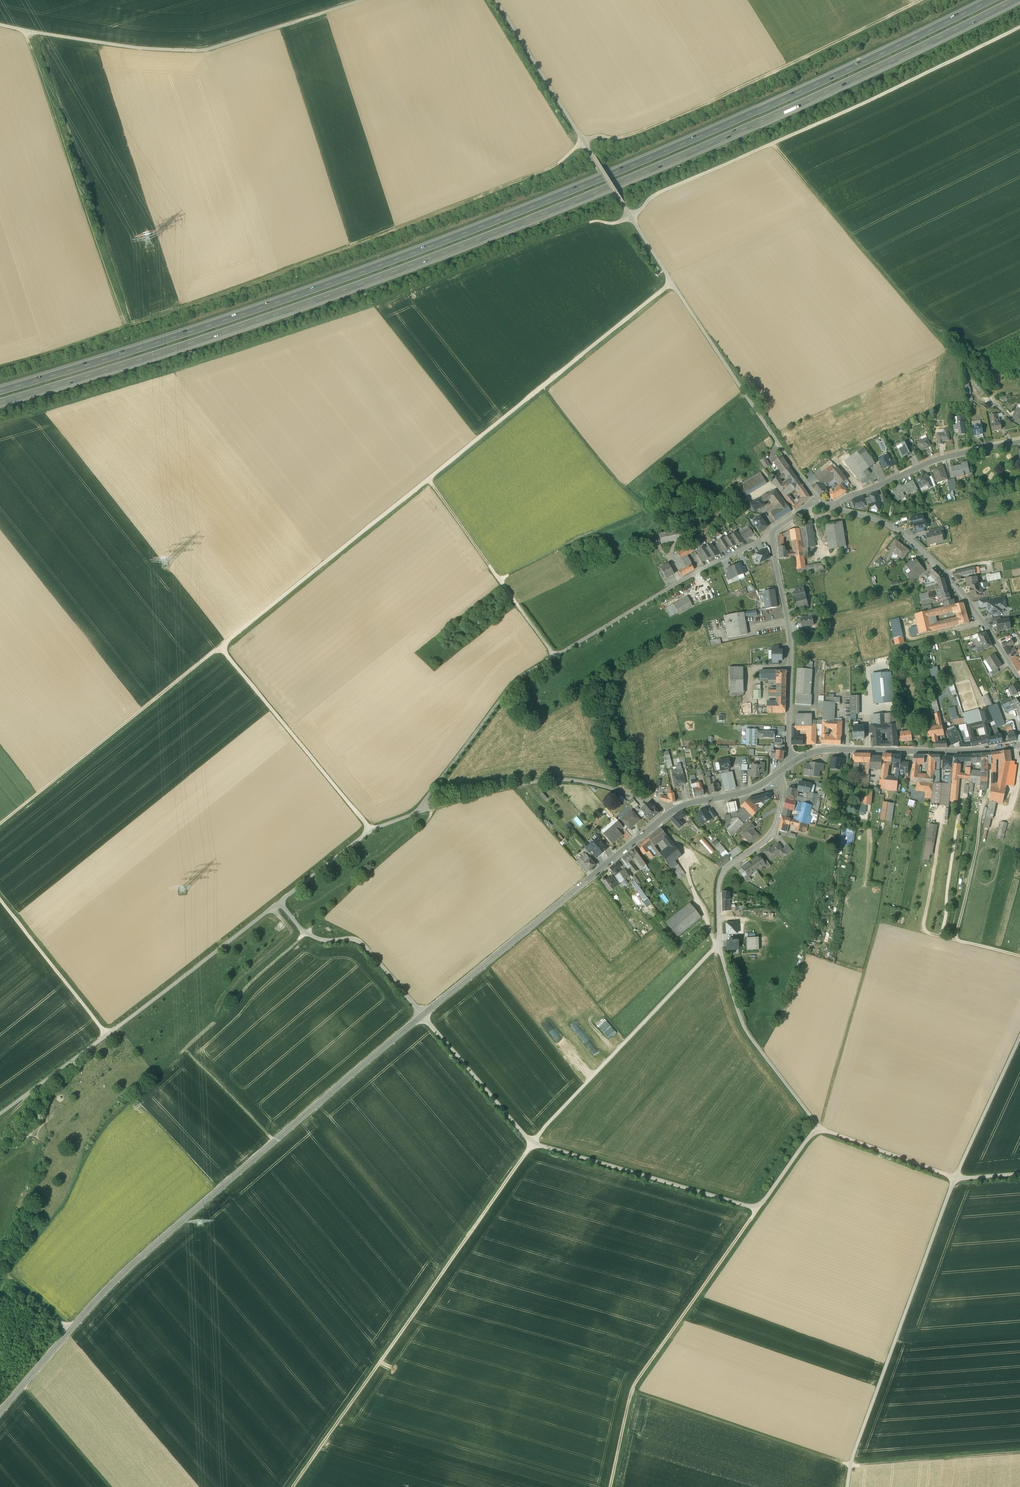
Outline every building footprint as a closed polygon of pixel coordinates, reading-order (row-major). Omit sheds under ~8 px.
[(965,416),(955,417),(956,423),(957,423),(958,425),(953,426),(954,432),(959,432),(959,436),(965,435),(963,422),(965,421),(965,420),(965,416)] [(991,421),(992,425),(991,426),(991,428),(993,428),(993,432),(1002,430),(1001,428),(1003,427),(1002,424),(1000,424),(999,419),(991,421)] [(981,425),(972,427),(974,436),(977,435),(983,434),(981,425)] [(944,433),(937,434),(938,445),(943,445),(943,442),(950,441),(948,429),(944,429),(944,433)] [(931,447),(927,438),(917,442),(921,450),(926,447),(927,449),(931,447)] [(910,450),(906,442),(903,443),(902,444),(900,445),(902,449),(898,451),(902,458),(907,455),(908,455),(911,453),(910,450)] [(863,447),(845,461),(859,479),(860,478),(861,480),(870,473),(867,469),(875,463),(863,447)] [(913,449),(910,450),(911,453),(908,455),(907,455),(908,457),(915,454),(913,449)] [(884,458),(884,459),(880,461),(884,469),(889,467),(889,468),(893,466),(892,465),(893,465),(889,458),(888,456),(884,458)] [(759,460),(765,469),(770,465),(765,457),(759,460)] [(781,458),(774,463),(782,474),(789,469),(781,458)] [(961,465),(952,467),(954,476),(963,474),(963,475),(964,475),(964,474),(969,473),(966,461),(960,463),(961,465)] [(834,463),(823,472),(826,476),(831,472),(837,467),(834,463)] [(938,468),(933,470),(937,483),(947,479),(943,466),(938,468)] [(847,479),(837,467),(831,472),(834,477),(841,484),(847,479)] [(791,472),(786,477),(788,479),(784,483),(787,487),(796,479),(791,472)] [(823,472),(816,477),(819,482),(826,476),(823,472)] [(826,476),(819,482),(821,483),(823,486),(825,484),(834,477),(831,472),(826,476)] [(760,473),(738,485),(745,497),(766,484),(760,473)] [(921,476),(916,478),(918,482),(919,482),(921,488),(927,485),(929,489),(933,487),(928,478),(929,477),(927,474),(922,477),(921,476)] [(782,485),(777,477),(773,480),(781,492),(787,487),(784,483),(782,485)] [(787,487),(781,492),(781,493),(784,498),(788,495),(795,490),(801,485),(796,479),(787,487)] [(901,487),(900,485),(894,489),(897,495),(896,496),(898,500),(905,497),(903,492),(906,490),(908,494),(915,490),(911,482),(901,487)] [(821,483),(814,489),(820,497),(827,491),(825,488),(827,487),(825,484),(823,486),(821,483)] [(841,484),(828,494),(833,500),(836,499),(846,491),(841,484)] [(801,485),(795,490),(797,493),(802,498),(805,502),(809,497),(801,485)] [(775,491),(767,495),(769,499),(773,506),(767,509),(771,514),(771,515),(775,522),(791,511),(786,504),(775,491)] [(878,496),(877,492),(869,495),(870,497),(867,498),(869,504),(872,503),(871,508),(879,510),(881,503),(878,496)] [(767,495),(760,499),(763,503),(769,499),(767,495)] [(793,502),(788,495),(784,498),(792,507),(791,507),(794,511),(805,502),(802,498),(799,501),(797,498),(793,502)] [(866,505),(869,504),(867,498),(864,499),(863,497),(852,500),(853,502),(855,508),(855,509),(866,506),(866,505)] [(760,499),(749,504),(753,512),(755,511),(764,506),(763,503),(760,499)] [(752,521),(759,532),(767,527),(759,515),(752,521)] [(911,518),(911,519),(912,525),(914,524),(924,522),(923,516),(920,516),(911,518)] [(924,522),(914,524),(915,530),(924,528),(927,528),(926,521),(924,522)] [(842,522),(825,524),(829,549),(846,546),(842,522)] [(811,524),(798,526),(798,529),(799,529),(802,548),(808,547),(815,546),(811,524)] [(749,528),(740,533),(744,540),(753,534),(750,530),(749,528)] [(798,529),(789,530),(790,534),(791,542),(793,550),(786,551),(787,558),(793,557),(795,570),(805,568),(805,566),(803,557),(802,548),(799,529),(798,529)] [(679,530),(659,534),(661,544),(684,539),(679,530)] [(932,533),(927,534),(929,544),(930,544),(930,543),(934,542),(934,543),(943,541),(941,532),(941,531),(936,532),(935,533),(932,533)] [(737,534),(736,532),(730,536),(735,544),(736,546),(742,542),(737,534)] [(724,539),(723,539),(729,547),(729,548),(735,544),(730,536),(729,535),(724,539)] [(723,537),(717,541),(718,543),(723,551),(729,547),(723,539),(724,539),(723,537)] [(909,551),(895,540),(889,548),(892,550),(895,553),(896,554),(898,555),(903,559),(909,551)] [(691,545),(677,554),(681,560),(685,567),(689,573),(696,568),(692,563),(690,564),(686,556),(691,553),(694,550),(691,545)] [(711,545),(706,549),(711,556),(710,556),(712,558),(718,554),(717,554),(713,547),(711,545)] [(706,549),(704,547),(698,551),(699,553),(700,553),(704,560),(710,556),(711,556),(706,549)] [(782,551),(782,547),(778,547),(779,559),(787,558),(786,551),(782,551)] [(755,555),(759,563),(768,559),(769,559),(767,555),(765,550),(764,550),(755,555)] [(677,554),(673,556),(676,563),(681,560),(677,554)] [(885,563),(880,558),(875,562),(876,564),(877,563),(880,567),(898,562),(895,559),(892,561),(890,559),(885,563)] [(681,560),(676,563),(674,564),(678,571),(685,567),(681,560)] [(914,561),(913,560),(907,565),(911,571),(907,575),(910,579),(916,574),(923,569),(915,560),(914,561)] [(823,563),(813,565),(814,571),(824,570),(823,563)] [(668,564),(660,568),(662,571),(665,578),(666,579),(674,574),(668,564)] [(740,564),(727,569),(729,573),(731,578),(744,573),(741,568),(741,567),(740,564)] [(685,567),(678,571),(682,577),(689,573),(685,567)] [(934,567),(928,573),(930,575),(935,581),(937,580),(943,578),(942,575),(934,567)] [(969,569),(953,573),(954,578),(956,581),(961,580),(960,576),(970,574),(969,569)] [(973,578),(966,579),(967,586),(970,586),(977,584),(975,577),(973,578)] [(943,578),(937,580),(938,584),(931,587),(932,591),(936,590),(946,587),(943,578)] [(977,584),(970,586),(971,589),(970,589),(971,595),(975,594),(975,596),(980,595),(980,594),(982,594),(981,590),(980,590),(979,587),(979,584),(977,584)] [(946,587),(936,590),(938,596),(939,600),(939,601),(942,600),(943,603),(944,608),(950,606),(955,605),(954,600),(951,600),(949,593),(948,593),(946,587)] [(802,590),(796,591),(794,592),(796,599),(806,597),(804,589),(802,590)] [(767,591),(763,592),(766,609),(776,607),(774,590),(767,591)] [(687,596),(673,604),(677,611),(679,614),(693,606),(687,596)] [(806,597),(796,599),(798,606),(800,606),(806,604),(808,604),(806,597)] [(988,598),(979,600),(980,608),(987,607),(986,602),(988,601),(988,598)] [(988,601),(986,602),(987,607),(988,611),(987,612),(987,614),(989,615),(989,616),(998,614),(998,613),(1002,613),(1001,609),(1004,609),(1003,605),(1006,604),(1004,598),(988,601)] [(969,623),(963,603),(955,605),(950,606),(951,610),(955,609),(958,617),(958,618),(960,625),(969,623)] [(666,609),(670,616),(677,611),(673,604),(666,609)] [(932,610),(927,612),(928,617),(935,615),(946,613),(945,611),(951,610),(950,606),(944,608),(932,610)] [(924,612),(915,614),(918,627),(919,633),(919,634),(932,631),(939,630),(955,626),(954,621),(950,622),(950,620),(937,623),(932,622),(930,622),(928,617),(927,612),(924,612)] [(743,613),(724,616),(727,638),(747,634),(744,616),(743,613)] [(809,617),(801,618),(802,627),(814,625),(812,617),(815,616),(814,613),(809,614),(809,617)] [(899,618),(890,620),(895,640),(903,638),(911,636),(911,635),(909,629),(902,631),(899,618)] [(958,618),(950,620),(950,622),(954,621),(955,626),(960,625),(958,618)] [(1001,620),(997,620),(998,624),(999,630),(1010,629),(1009,618),(1001,620)] [(918,627),(909,629),(911,635),(919,633),(918,627)] [(992,646),(986,633),(978,635),(979,637),(982,645),(983,646),(985,650),(992,646)] [(720,638),(710,641),(711,646),(721,644),(720,638)] [(1011,640),(1002,645),(1004,649),(1008,647),(1014,643),(1011,640)] [(1010,650),(1006,653),(1010,659),(1015,656),(1018,654),(1015,649),(1014,648),(1010,650)] [(779,650),(772,650),(772,651),(772,660),(779,660),(783,660),(782,650),(779,650)] [(1001,666),(994,655),(986,660),(993,671),(997,668),(1001,666)] [(1016,659),(1012,662),(1016,669),(1019,675),(1019,665),(1016,659)] [(743,695),(743,666),(730,666),(730,695),(743,695)] [(937,666),(930,668),(932,678),(940,676),(937,666)] [(806,669),(798,669),(796,694),(811,695),(813,670),(806,669)] [(773,671),(760,671),(760,678),(761,681),(767,681),(767,679),(773,679),(773,671)] [(787,671),(773,671),(773,679),(778,680),(778,688),(786,689),(787,671)] [(891,672),(871,674),(874,704),(894,702),(891,672)] [(1019,692),(1019,690),(1016,683),(1009,688),(1014,695),(1019,692)] [(778,688),(778,691),(769,691),(769,696),(778,696),(778,701),(767,701),(767,705),(767,713),(786,713),(786,693),(786,689),(778,688)] [(811,695),(796,694),(795,704),(811,705),(812,695),(811,695)] [(987,708),(991,706),(987,695),(983,697),(987,708)] [(850,714),(856,714),(859,714),(859,696),(850,696),(850,714)] [(939,713),(935,696),(930,697),(934,712),(935,714),(939,713)] [(1013,700),(1002,705),(1005,711),(1016,707),(1017,707),(1013,700)] [(833,702),(824,702),(823,709),(823,720),(834,721),(834,703),(833,703),(833,702)] [(1004,725),(996,704),(991,706),(987,708),(991,716),(993,721),(996,726),(997,728),(1004,725)] [(991,738),(988,729),(987,725),(987,724),(991,722),(993,721),(991,716),(987,708),(987,707),(979,711),(982,721),(983,727),(986,736),(987,743),(988,746),(992,745),(991,740),(991,738)] [(971,724),(982,721),(979,711),(979,709),(963,713),(964,718),(966,724),(971,724)] [(937,726),(926,727),(927,737),(932,736),(936,735),(944,734),(943,729),(941,722),(940,717),(939,713),(935,714),(937,726)] [(807,715),(795,715),(795,724),(792,725),(792,738),(797,738),(797,734),(797,729),(808,729),(808,737),(807,737),(806,737),(806,739),(803,739),(803,745),(816,744),(816,734),(822,734),(822,729),(823,721),(812,720),(812,715),(809,715),(809,714),(807,714),(807,715)] [(895,714),(872,715),(873,725),(896,724),(895,714)] [(834,721),(823,720),(823,721),(822,729),(827,729),(827,728),(832,729),(833,729),(842,729),(842,721),(834,721)] [(971,724),(966,724),(967,730),(968,731),(971,730),(983,727),(982,721),(971,724)] [(993,721),(991,722),(995,734),(999,734),(997,728),(996,726),(993,721)] [(896,724),(873,725),(873,733),(880,732),(881,733),(889,732),(890,733),(890,742),(885,742),(885,747),(898,747),(897,737),(896,724)] [(864,726),(853,726),(853,739),(864,739),(864,726)] [(954,745),(960,742),(956,732),(955,728),(946,731),(951,746),(954,745)] [(758,729),(752,729),(747,729),(746,745),(757,745),(757,738),(762,738),(762,737),(774,737),(774,731),(758,731),(758,729)] [(842,729),(833,729),(833,730),(833,735),(832,735),(832,736),(829,736),(829,737),(828,737),(828,735),(827,735),(827,729),(822,729),(822,734),(822,744),(841,745),(841,740),(842,729)] [(1009,735),(1008,736),(1005,736),(1006,743),(1017,741),(1015,734),(1013,732),(1012,729),(1007,731),(1009,735)] [(911,731),(900,732),(901,737),(901,741),(912,740),(911,731)] [(960,731),(956,732),(960,742),(960,747),(964,747),(964,742),(960,731)] [(880,732),(873,733),(873,736),(871,736),(871,740),(873,740),(874,747),(885,747),(885,742),(881,742),(881,733),(880,732)] [(995,734),(994,735),(995,739),(991,740),(992,745),(1003,743),(1002,737),(1001,734),(999,734),(995,734)] [(936,735),(932,736),(933,748),(947,748),(946,741),(937,742),(936,735)] [(973,738),(972,738),(970,739),(970,742),(972,747),(982,745),(980,737),(973,738)] [(785,745),(777,746),(777,751),(775,750),(774,754),(771,753),(771,758),(776,758),(776,759),(783,759),(785,745)] [(1010,750),(1000,752),(1001,757),(1002,763),(1002,762),(1011,761),(1010,750)] [(1000,752),(992,753),(991,764),(991,773),(991,776),(991,783),(995,784),(996,770),(996,758),(1001,757),(1000,752)] [(992,753),(981,754),(982,763),(982,765),(981,774),(980,781),(987,781),(988,764),(991,764),(992,753)] [(860,754),(853,754),(852,773),(859,774),(859,769),(861,769),(861,767),(859,767),(859,762),(860,754)] [(870,754),(860,754),(859,762),(866,762),(870,762),(870,756),(870,754)] [(971,755),(954,755),(953,763),(953,766),(960,767),(960,761),(966,761),(966,763),(966,767),(971,768),(971,767),(971,763),(972,754),(971,755)] [(924,755),(914,755),(913,763),(918,763),(924,763),(924,761),(924,755)] [(940,755),(929,755),(929,761),(928,761),(928,762),(928,768),(934,768),(934,761),(940,761),(940,755)] [(882,757),(870,756),(870,762),(869,769),(881,770),(882,762),(882,761),(882,757)] [(952,770),(953,766),(953,763),(953,757),(943,756),(943,761),(942,770),(952,770)] [(841,759),(831,758),(830,768),(840,769),(840,767),(841,759)] [(728,759),(718,761),(718,762),(720,770),(720,771),(728,769),(730,768),(728,759)] [(1011,761),(1002,762),(1001,770),(1000,773),(999,783),(1000,784),(1006,785),(1014,786),(1017,765),(1014,765),(1015,761),(1011,761)] [(896,778),(887,777),(888,762),(882,762),(881,770),(880,775),(879,787),(879,788),(886,789),(897,791),(898,778),(896,778)] [(908,763),(901,762),(900,765),(899,769),(899,772),(907,773),(908,763)] [(815,765),(806,764),(804,775),(818,776),(819,771),(820,764),(819,764),(815,764),(815,763),(815,765)] [(918,766),(918,763),(913,763),(911,781),(917,782),(916,790),(926,791),(932,792),(934,771),(928,770),(928,776),(918,775),(917,774),(918,766)] [(764,766),(753,765),(752,770),(752,777),(758,777),(759,773),(763,773),(764,766)] [(960,767),(953,766),(952,770),(951,781),(958,781),(959,778),(959,773),(960,767)] [(966,774),(963,774),(962,778),(970,779),(971,769),(971,768),(966,767),(966,774)] [(975,771),(972,771),(972,770),(971,769),(970,779),(970,781),(973,781),(980,782),(980,781),(981,774),(979,774),(978,774),(974,775),(975,771)] [(939,783),(940,770),(934,771),(932,792),(931,798),(930,804),(949,807),(949,801),(951,785),(939,783)] [(729,772),(721,774),(725,790),(735,788),(731,772),(729,772)] [(676,774),(672,775),(675,788),(679,787),(679,785),(685,784),(683,775),(676,776),(676,774)] [(713,784),(711,777),(707,778),(708,785),(710,794),(718,792),(717,788),(719,787),(718,783),(713,784)] [(958,781),(951,781),(951,785),(949,801),(956,802),(958,781)] [(702,787),(701,782),(696,783),(697,788),(692,789),(694,797),(704,795),(702,787)] [(811,784),(800,782),(798,790),(800,791),(804,792),(809,793),(811,784)] [(995,784),(991,783),(991,790),(989,801),(996,802),(1003,804),(1006,785),(1000,784),(996,784),(995,784)] [(797,789),(788,788),(787,799),(794,801),(796,797),(797,789)] [(867,790),(862,789),(862,790),(860,804),(866,805),(871,805),(872,790),(867,790)] [(809,793),(804,792),(803,798),(802,803),(811,805),(818,807),(819,807),(821,797),(822,792),(818,791),(818,795),(809,793)] [(673,793),(668,794),(669,797),(665,797),(661,796),(660,800),(670,803),(675,802),(673,793)] [(769,793),(749,799),(748,799),(759,810),(763,805),(761,802),(763,802),(763,801),(770,799),(769,793)] [(883,795),(880,819),(885,819),(892,820),(895,803),(889,802),(889,800),(887,800),(887,796),(883,795)] [(748,799),(740,806),(743,808),(751,818),(759,810),(748,799)] [(796,802),(786,799),(784,807),(791,809),(794,810),(796,802)] [(638,805),(634,801),(630,804),(634,809),(638,805)] [(802,803),(797,801),(796,802),(794,810),(797,811),(800,811),(802,803)] [(989,801),(986,817),(991,818),(993,819),(996,802),(989,801)] [(730,813),(736,812),(738,811),(735,802),(726,804),(728,813),(730,813)] [(800,811),(799,818),(795,817),(795,820),(798,821),(798,822),(808,824),(809,824),(811,817),(808,817),(811,805),(802,803),(800,811)] [(646,806),(641,810),(645,814),(644,815),(649,821),(659,813),(656,810),(657,809),(656,807),(655,808),(653,807),(650,804),(649,804),(648,804),(647,804),(647,805),(646,805),(646,806)] [(791,809),(784,807),(782,817),(789,819),(791,809)] [(743,808),(737,814),(736,812),(730,813),(730,815),(729,815),(724,816),(726,824),(723,825),(731,836),(743,823),(745,825),(751,818),(743,808)] [(705,809),(696,815),(698,816),(697,816),(699,820),(700,820),(702,823),(706,820),(707,821),(711,818),(707,812),(705,809)] [(707,812),(711,818),(711,819),(717,815),(712,809),(707,812)] [(605,818),(608,814),(604,810),(600,814),(605,818)] [(632,811),(621,820),(623,821),(622,821),(625,825),(629,829),(640,820),(632,811)] [(573,819),(579,827),(583,824),(577,816),(573,819)] [(675,816),(670,820),(679,829),(683,825),(678,820),(676,819),(677,818),(675,816)] [(789,819),(782,817),(779,830),(787,832),(788,828),(786,827),(786,824),(797,826),(798,822),(798,821),(795,820),(789,819)] [(1001,821),(997,837),(1003,838),(1007,823),(1001,821)] [(808,824),(798,822),(797,826),(795,831),(802,832),(802,831),(806,832),(808,824)] [(568,823),(565,826),(570,832),(573,829),(568,823)] [(615,824),(604,834),(612,844),(622,836),(618,831),(620,829),(615,824)] [(751,824),(741,834),(744,837),(745,836),(751,842),(758,835),(752,829),(754,827),(751,824)] [(938,826),(930,824),(924,859),(930,860),(931,855),(933,855),(938,826)] [(660,828),(651,835),(657,843),(662,839),(662,838),(666,836),(660,828)] [(603,840),(597,833),(594,836),(597,839),(598,839),(600,842),(603,840)] [(657,843),(651,835),(648,838),(648,839),(653,845),(657,843)] [(681,855),(666,836),(662,838),(662,839),(669,847),(660,855),(663,858),(668,865),(675,860),(681,855)] [(711,854),(714,851),(704,838),(701,840),(711,854)] [(597,839),(594,842),(602,852),(606,849),(600,842),(598,839),(597,839)] [(653,845),(648,839),(645,841),(648,845),(649,847),(649,846),(651,849),(654,847),(653,845)] [(589,846),(588,848),(591,851),(596,857),(602,852),(594,842),(589,846)] [(589,846),(586,843),(582,846),(589,853),(591,851),(588,848),(589,846)] [(642,843),(638,846),(643,855),(646,853),(648,852),(645,848),(642,843)] [(725,850),(720,843),(715,847),(721,854),(725,850)] [(778,844),(770,849),(770,848),(764,852),(770,860),(779,854),(781,857),(785,854),(782,849),(778,844)] [(654,847),(651,849),(649,846),(649,847),(648,845),(645,848),(648,852),(648,853),(649,852),(653,857),(655,855),(658,853),(654,847)] [(788,845),(782,849),(785,854),(785,855),(792,851),(788,845)] [(738,846),(728,854),(732,859),(742,852),(738,846)] [(634,849),(628,853),(632,859),(635,857),(639,861),(639,862),(642,866),(643,868),(644,868),(646,866),(634,849)] [(728,854),(725,850),(721,854),(720,854),(722,857),(725,855),(727,857),(730,861),(732,859),(728,854)] [(632,859),(628,853),(622,858),(630,868),(633,865),(633,864),(630,861),(632,859)] [(586,854),(580,859),(584,864),(589,870),(595,865),(586,854)] [(727,857),(725,855),(722,857),(715,864),(720,869),(730,861),(727,857)] [(758,856),(750,862),(756,871),(765,865),(763,863),(758,856)] [(639,861),(635,857),(632,859),(639,868),(642,866),(639,862),(639,861)] [(675,860),(668,865),(679,878),(685,873),(675,860)] [(750,862),(741,867),(747,875),(748,877),(756,871),(750,862)] [(616,863),(610,868),(619,882),(623,879),(624,880),(628,877),(624,871),(620,874),(616,869),(619,867),(616,863)] [(589,870),(584,864),(580,866),(586,873),(589,870)] [(609,878),(605,881),(604,878),(601,880),(608,890),(614,885),(613,883),(609,878)] [(644,893),(637,885),(634,887),(640,896),(644,893)] [(729,893),(721,892),(722,900),(729,900),(731,900),(730,897),(729,897),(729,893)] [(689,904),(666,922),(677,936),(700,917),(689,904)] [(736,923),(726,923),(727,933),(737,933),(736,923)] [(758,937),(746,937),(747,950),(758,950),(758,937)] [(737,940),(727,941),(727,949),(738,949),(737,940)]
